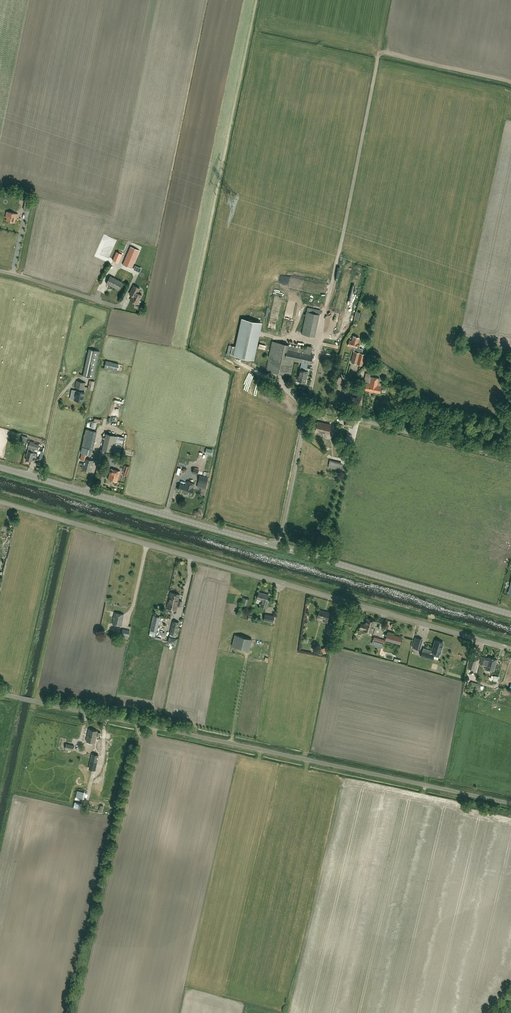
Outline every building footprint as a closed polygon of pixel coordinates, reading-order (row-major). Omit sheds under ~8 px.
[(29,211),(31,201),(29,200),(30,196),(24,195),(23,200),(25,200),(23,210),(29,211)] [(15,222),(15,218),(17,219),(18,214),(6,211),(5,217),(7,218),(6,221),(15,222)] [(128,254),(136,258),(139,250),(131,246),(128,254)] [(119,263),(122,254),(117,251),(113,260),(119,263)] [(131,268),(136,258),(128,254),(123,265),(131,268)] [(106,283),(119,290),(123,282),(110,276),(106,283)] [(130,294),(133,295),(130,300),(137,304),(142,295),(137,293),(140,288),(134,285),(130,294)] [(317,327),(304,324),(302,334),(315,336),(317,327)] [(232,346),(230,355),(233,355),(252,359),(256,337),(238,334),(235,346),(232,346)] [(359,345),(357,345),(359,338),(353,336),(352,341),(349,340),(348,345),(352,346),(352,347),(351,347),(351,348),(355,349),(355,351),(357,352),(359,345)] [(272,341),(265,370),(290,375),(293,361),(301,362),(299,369),(296,380),(301,381),(300,382),(303,383),(304,382),(306,376),(307,371),(305,371),(307,364),(310,364),(312,355),(310,354),(311,350),(277,342),(272,341)] [(84,372),(95,374),(100,351),(89,349),(84,372)] [(351,362),(354,363),(362,365),(365,354),(357,352),(355,351),(354,351),(351,362)] [(117,371),(118,363),(106,360),(106,361),(103,360),(101,367),(104,368),(117,371)] [(366,373),(365,376),(370,377),(369,383),(367,382),(365,390),(380,393),(382,383),(379,383),(380,379),(370,377),(371,374),(366,373)] [(83,388),(84,389),(85,382),(77,380),(75,387),(78,388),(78,390),(77,390),(75,399),(83,401),(85,391),(82,391),(83,388)] [(331,425),(318,422),(316,431),(328,434),(331,425)] [(83,443),(81,452),(82,452),(80,459),(84,460),(82,468),(91,470),(94,460),(88,458),(88,454),(90,455),(93,446),(94,446),(97,431),(86,429),(83,443)] [(102,449),(100,449),(98,457),(98,460),(98,462),(102,463),(103,458),(104,458),(105,453),(106,451),(114,453),(115,444),(117,436),(106,433),(102,449)] [(38,449),(39,444),(30,441),(28,447),(38,449)] [(26,460),(31,461),(34,452),(31,451),(32,448),(28,447),(26,456),(27,456),(26,460)] [(328,467),(340,470),(342,462),(330,460),(328,467)] [(108,479),(117,481),(120,471),(111,468),(108,479)] [(207,484),(208,477),(200,476),(198,482),(207,484)] [(194,488),(193,488),(195,484),(187,481),(185,485),(180,484),(178,490),(191,494),(194,488)] [(257,598),(262,600),(260,606),(266,608),(268,601),(267,600),(268,595),(259,592),(257,598)] [(176,610),(177,606),(181,606),(182,601),(178,601),(179,594),(171,593),(167,608),(176,610)] [(328,619),(327,619),(329,612),(319,609),(317,617),(325,619),(324,622),(327,623),(328,619)] [(113,624),(122,626),(124,614),(115,612),(113,624)] [(264,620),(271,622),(270,624),(273,624),(274,615),(265,614),(264,620)] [(151,626),(157,628),(160,616),(153,615),(151,626)] [(371,634),(374,625),(376,621),(367,618),(365,624),(361,622),(359,628),(368,631),(367,633),(368,634),(370,635),(371,634)] [(179,622),(173,621),(170,634),(169,636),(168,642),(176,644),(178,638),(176,638),(179,622)] [(336,624),(329,622),(326,632),(327,632),(326,634),(328,634),(328,636),(331,637),(332,634),(333,634),(336,624)] [(402,636),(387,632),(385,640),(400,644),(402,636)] [(248,651),(251,640),(235,635),(232,647),(248,651)] [(382,648),(384,640),(373,637),(372,641),(381,643),(380,647),(382,648)] [(432,651),(435,652),(440,654),(443,642),(435,640),(432,651)] [(430,650),(431,650),(423,648),(421,656),(432,659),(435,652),(432,651),(430,650)] [(472,652),(468,668),(474,670),(478,654),(472,652)] [(488,657),(488,658),(482,657),(480,664),(486,666),(485,669),(494,671),(497,659),(488,657)] [(470,687),(479,690),(481,685),(471,682),(470,687)] [(86,741),(89,742),(89,743),(89,744),(91,744),(92,743),(92,742),(95,743),(97,731),(89,729),(86,741)] [(94,758),(91,757),(88,769),(95,770),(99,755),(95,754),(94,758)]
